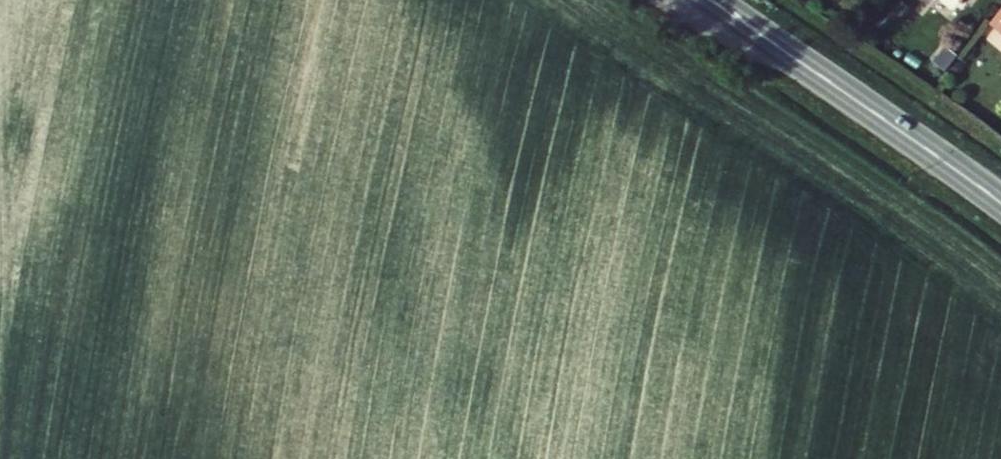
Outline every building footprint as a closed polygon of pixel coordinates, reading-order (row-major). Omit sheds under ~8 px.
[(988,32),(1000,43),(1000,17),(988,32)]
